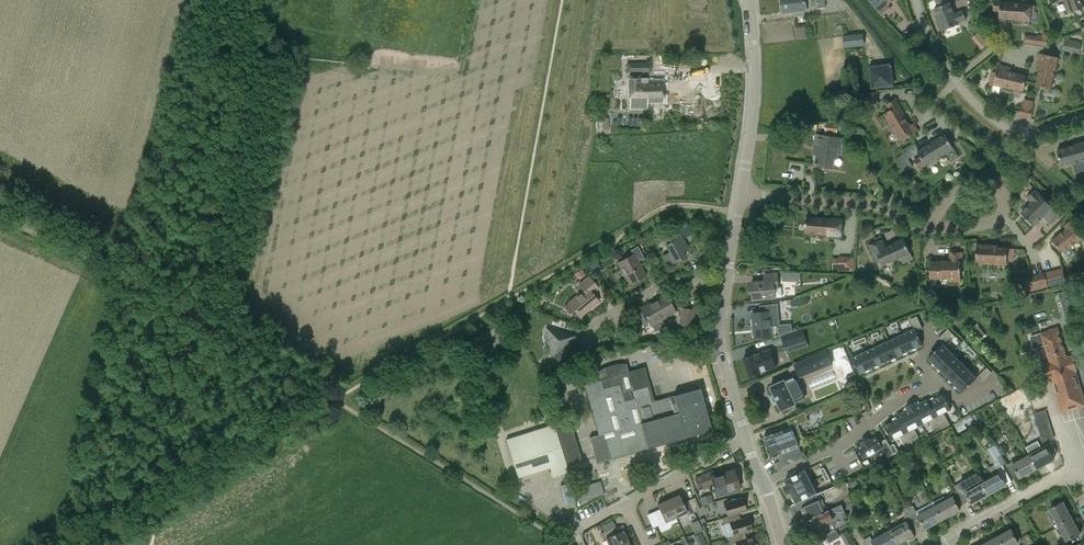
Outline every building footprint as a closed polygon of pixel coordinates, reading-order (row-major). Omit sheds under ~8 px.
[(807,10),(826,8),(825,0),(781,0),(782,13),(807,10)] [(873,5),(882,15),(890,8),(887,4),(889,3),(890,0),(879,0),(873,5)] [(932,0),(935,7),(934,8),(939,19),(937,20),(941,31),(958,24),(958,22),(964,19),(961,10),(954,13),(949,1),(946,3),(945,0),(933,0),(932,0)] [(1079,0),(1063,0),(1067,13),(1082,8),(1079,0)] [(999,19),(1020,20),(1020,21),(1030,22),(1031,6),(1022,5),(1022,4),(1001,3),(1001,2),(994,1),(993,12),(999,12),(999,19)] [(1023,42),(1047,45),(1048,33),(1043,32),(1043,35),(1038,34),(1037,37),(1024,35),(1023,42)] [(843,36),(844,48),(864,46),(862,34),(843,36)] [(984,39),(977,45),(982,50),(990,43),(986,38),(984,39)] [(1036,68),(1040,68),(1036,87),(1041,88),(1041,90),(1045,91),(1045,89),(1051,90),(1055,72),(1058,59),(1042,55),(1039,55),(1036,68)] [(626,63),(626,73),(652,72),(651,63),(626,63)] [(872,65),(872,87),(896,87),(896,64),(872,65)] [(992,71),(989,84),(1002,87),(1003,86),(1023,91),(1027,76),(1006,70),(1007,66),(998,64),(996,72),(992,71)] [(647,110),(646,103),(663,103),(663,78),(639,79),(639,75),(629,76),(630,111),(647,110)] [(877,91),(861,93),(862,105),(878,103),(877,91)] [(1033,106),(1034,101),(1024,99),(1023,104),(1022,103),(1020,116),(1031,119),(1033,106)] [(885,115),(890,124),(901,142),(914,134),(918,131),(914,124),(909,127),(904,119),(906,118),(895,101),(887,106),(890,112),(885,115)] [(837,125),(826,124),(826,131),(837,132),(837,125)] [(942,157),(947,154),(951,160),(958,156),(951,144),(953,143),(947,134),(945,135),(933,142),(917,152),(920,157),(914,161),(919,169),(925,166),(942,156),(942,157)] [(814,165),(833,168),(834,158),(837,158),(839,147),(840,147),(842,139),(816,135),(813,154),(816,154),(814,165)] [(1057,150),(1059,156),(1058,157),(1059,160),(1060,160),(1062,166),(1072,163),(1072,164),(1073,164),(1083,161),(1083,142),(1074,144),(1075,145),(1057,150)] [(1032,202),(1022,213),(1035,225),(1043,217),(1051,225),(1061,215),(1034,191),(1027,198),(1032,202)] [(827,235),(827,236),(841,237),(842,220),(828,218),(828,219),(806,217),(804,233),(827,235)] [(1052,240),(1062,253),(1063,252),(1068,259),(1075,253),(1070,247),(1076,242),(1077,243),(1083,237),(1083,234),(1081,230),(1082,230),(1080,227),(1079,228),(1073,219),(1064,226),(1066,229),(1052,240)] [(680,229),(684,237),(690,234),(686,226),(680,229)] [(663,256),(669,266),(685,257),(682,252),(688,249),(678,231),(668,237),(671,243),(665,246),(669,253),(663,256)] [(890,263),(910,254),(903,239),(892,244),(893,244),(885,248),(881,239),(868,245),(876,263),(880,261),(882,265),(889,262),(890,263)] [(998,246),(976,245),(975,262),(987,263),(987,265),(1006,266),(1006,260),(1013,260),(1014,250),(1007,249),(998,248),(998,246)] [(630,250),(632,254),(618,262),(630,285),(645,276),(637,262),(644,258),(637,246),(630,250)] [(960,282),(960,269),(962,269),(962,253),(959,253),(949,253),(949,261),(942,261),(942,262),(930,262),(930,279),(948,279),(948,282),(960,282)] [(839,258),(833,258),(833,270),(853,271),(852,257),(839,256),(839,258)] [(574,274),(576,279),(585,274),(582,269),(574,274)] [(1062,269),(1047,273),(1050,286),(1066,281),(1062,269)] [(753,300),(775,298),(782,297),(781,286),(779,286),(777,273),(763,274),(764,281),(751,283),(753,300)] [(1026,278),(1030,291),(1048,286),(1044,273),(1026,278)] [(583,291),(568,303),(565,305),(564,307),(569,313),(571,313),(574,310),(580,317),(599,301),(592,294),(599,289),(588,276),(578,285),(583,291)] [(1059,293),(1061,301),(1070,299),(1068,291),(1066,291),(1059,293)] [(644,325),(649,323),(650,326),(675,312),(665,295),(640,308),(642,312),(638,314),(637,317),(641,324),(644,325)] [(805,296),(796,299),(799,306),(808,303),(805,296)] [(754,340),(773,338),(772,325),(780,324),(777,304),(760,306),(761,312),(752,313),(754,340)] [(681,307),(679,323),(693,326),(695,309),(681,307)] [(1073,307),(1063,309),(1066,318),(1075,315),(1073,307)] [(914,329),(902,335),(909,350),(921,345),(922,345),(923,345),(917,331),(923,329),(917,316),(911,319),(915,328),(914,329)] [(586,352),(581,347),(579,349),(571,341),(568,330),(554,326),(544,337),(547,350),(558,353),(566,362),(569,359),(571,362),(577,360),(586,352)] [(1030,337),(1034,349),(1045,345),(1050,363),(1046,364),(1050,379),(1051,378),(1061,412),(1083,405),(1083,402),(1075,371),(1071,356),(1066,358),(1057,328),(1047,331),(1048,331),(1030,337)] [(802,329),(782,336),(785,347),(806,340),(802,329)] [(943,343),(928,358),(929,359),(929,358),(937,366),(951,352),(952,353),(954,350),(946,341),(953,334),(948,329),(938,338),(943,343)] [(897,356),(907,351),(909,350),(902,335),(890,340),(897,356)] [(884,362),(884,363),(898,356),(897,356),(890,340),(877,346),(884,362)] [(865,352),(872,367),(878,364),(884,362),(877,346),(865,352)] [(776,367),(770,350),(754,355),(754,354),(744,358),(750,377),(761,373),(760,372),(776,367)] [(827,351),(806,359),(812,373),(833,364),(827,351)] [(851,358),(859,374),(860,373),(872,367),(865,352),(853,357),(852,357),(851,358)] [(951,352),(937,366),(941,370),(945,375),(960,361),(952,353),(951,352)] [(960,361),(945,375),(954,383),(968,369),(960,361)] [(647,448),(647,449),(648,449),(646,444),(652,442),(652,443),(665,443),(665,444),(666,444),(663,435),(666,434),(666,433),(682,429),(685,438),(686,438),(686,437),(715,429),(715,430),(716,430),(711,413),(710,413),(703,389),(704,388),(654,402),(654,401),(653,401),(643,369),(644,368),(644,367),(628,372),(626,364),(625,364),(611,370),(612,371),(608,372),(607,371),(596,372),(598,380),(584,384),(584,385),(585,385),(599,435),(589,438),(596,463),(597,463),(597,462),(647,448)] [(987,367),(977,377),(982,382),(992,372),(987,367)] [(968,369),(954,383),(962,391),(961,392),(962,392),(977,378),(976,377),(968,369)] [(794,377),(785,381),(784,380),(770,387),(773,395),(769,396),(773,405),(777,403),(781,411),(795,404),(795,403),(804,398),(794,377)] [(941,425),(940,426),(942,429),(950,425),(944,413),(951,409),(943,394),(942,394),(942,395),(934,399),(929,402),(928,402),(941,425)] [(915,401),(911,404),(922,425),(929,421),(933,429),(940,426),(941,425),(928,402),(929,402),(927,399),(926,399),(926,400),(917,405),(915,401)] [(897,415),(899,418),(911,440),(912,440),(918,437),(919,437),(914,429),(922,425),(911,404),(906,406),(908,409),(898,415),(898,414),(897,415)] [(1033,414),(1035,419),(1046,416),(1044,410),(1033,414)] [(977,411),(971,414),(973,418),(978,427),(985,424),(977,411)] [(798,425),(809,422),(804,412),(789,420),(792,428),(774,434),(764,438),(767,446),(766,446),(767,448),(795,437),(802,434),(798,425)] [(1047,416),(1035,419),(1037,425),(1049,421),(1047,416)] [(914,444),(912,440),(911,440),(899,418),(885,425),(884,425),(892,440),(900,437),(905,448),(914,444)] [(966,428),(961,419),(953,423),(958,432),(966,428)] [(837,424),(842,436),(848,434),(843,421),(837,424)] [(1037,425),(1039,431),(1051,427),(1049,421),(1037,425)] [(553,477),(569,472),(566,466),(556,430),(554,425),(506,439),(517,477),(550,467),(553,477)] [(571,425),(556,430),(566,466),(582,461),(571,425)] [(1039,431),(1041,436),(1052,433),(1051,427),(1039,431)] [(1054,438),(1052,433),(1041,436),(1042,442),(1054,438)] [(857,447),(863,458),(882,448),(887,457),(894,454),(894,452),(890,446),(886,439),(880,442),(877,436),(876,436),(876,437),(870,440),(869,438),(861,442),(862,444),(857,447)] [(775,464),(778,470),(803,458),(795,437),(767,448),(771,459),(780,455),(782,461),(775,464)] [(994,442),(998,448),(1002,455),(1008,452),(1001,438),(994,442)] [(1052,443),(1029,455),(1037,469),(1054,459),(1050,452),(1056,450),(1052,443)] [(992,475),(981,481),(989,495),(1007,485),(1007,484),(1011,482),(1002,464),(1006,462),(995,445),(988,449),(996,463),(988,468),(992,475)] [(1037,469),(1029,455),(1020,460),(1018,458),(1011,462),(1011,463),(1007,465),(1012,475),(1016,472),(1020,478),(1037,469)] [(702,476),(695,478),(699,489),(713,485),(717,497),(740,489),(734,469),(713,476),(712,472),(702,475),(702,476)] [(576,470),(569,472),(572,482),(578,480),(576,470)] [(785,487),(788,494),(791,492),(811,482),(805,471),(785,481),(788,485),(785,487)] [(814,539),(844,526),(846,524),(847,521),(847,516),(842,505),(829,510),(827,505),(825,506),(823,501),(829,499),(831,501),(850,493),(845,481),(808,498),(808,497),(796,503),(792,505),(792,506),(793,505),(795,508),(792,509),(796,518),(799,517),(802,525),(804,525),(805,529),(804,529),(808,538),(813,536),(814,539)] [(989,495),(981,481),(964,491),(962,487),(957,489),(964,503),(969,501),(971,504),(989,495)] [(792,494),(796,503),(808,497),(816,493),(811,482),(791,492),(792,494)] [(585,495),(602,491),(601,486),(584,490),(585,495)] [(933,502),(935,506),(942,520),(960,510),(958,507),(964,503),(957,489),(950,493),(952,497),(946,500),(944,496),(933,502)] [(711,494),(700,497),(702,505),(713,502),(711,494)] [(679,495),(668,500),(676,518),(687,513),(688,515),(694,512),(689,500),(683,503),(679,495)] [(695,497),(689,500),(694,512),(700,509),(695,497)] [(724,503),(728,516),(735,514),(746,511),(742,497),(724,503)] [(671,520),(676,518),(668,500),(657,505),(659,509),(647,514),(653,527),(658,524),(661,531),(670,527),(672,523),(671,520)] [(1080,534),(1072,518),(1063,501),(1049,509),(1066,541),(1080,534)] [(912,506),(907,509),(910,515),(917,529),(923,526),(925,529),(942,520),(935,506),(933,502),(916,512),(912,506)] [(728,536),(728,538),(741,534),(752,530),(748,517),(737,520),(735,514),(728,516),(728,517),(722,518),(724,525),(722,525),(726,536),(728,536)] [(906,522),(889,531),(896,544),(914,535),(912,532),(917,529),(910,515),(904,518),(906,522)] [(608,544),(620,544),(628,541),(623,530),(615,534),(610,522),(601,526),(604,532),(600,533),(603,539),(605,538),(608,544)] [(1007,544),(1014,544),(1017,543),(1010,530),(1001,534),(1007,544)] [(847,531),(840,535),(846,544),(855,544),(847,531)] [(889,531),(872,540),(869,537),(864,540),(866,544),(896,544),(889,531)] [(694,536),(698,544),(707,544),(701,533),(694,536)] [(736,544),(757,544),(754,536),(743,540),(741,534),(728,538),(730,543),(735,542),(736,544)] [(1001,534),(982,544),(1007,544),(1001,534)]
